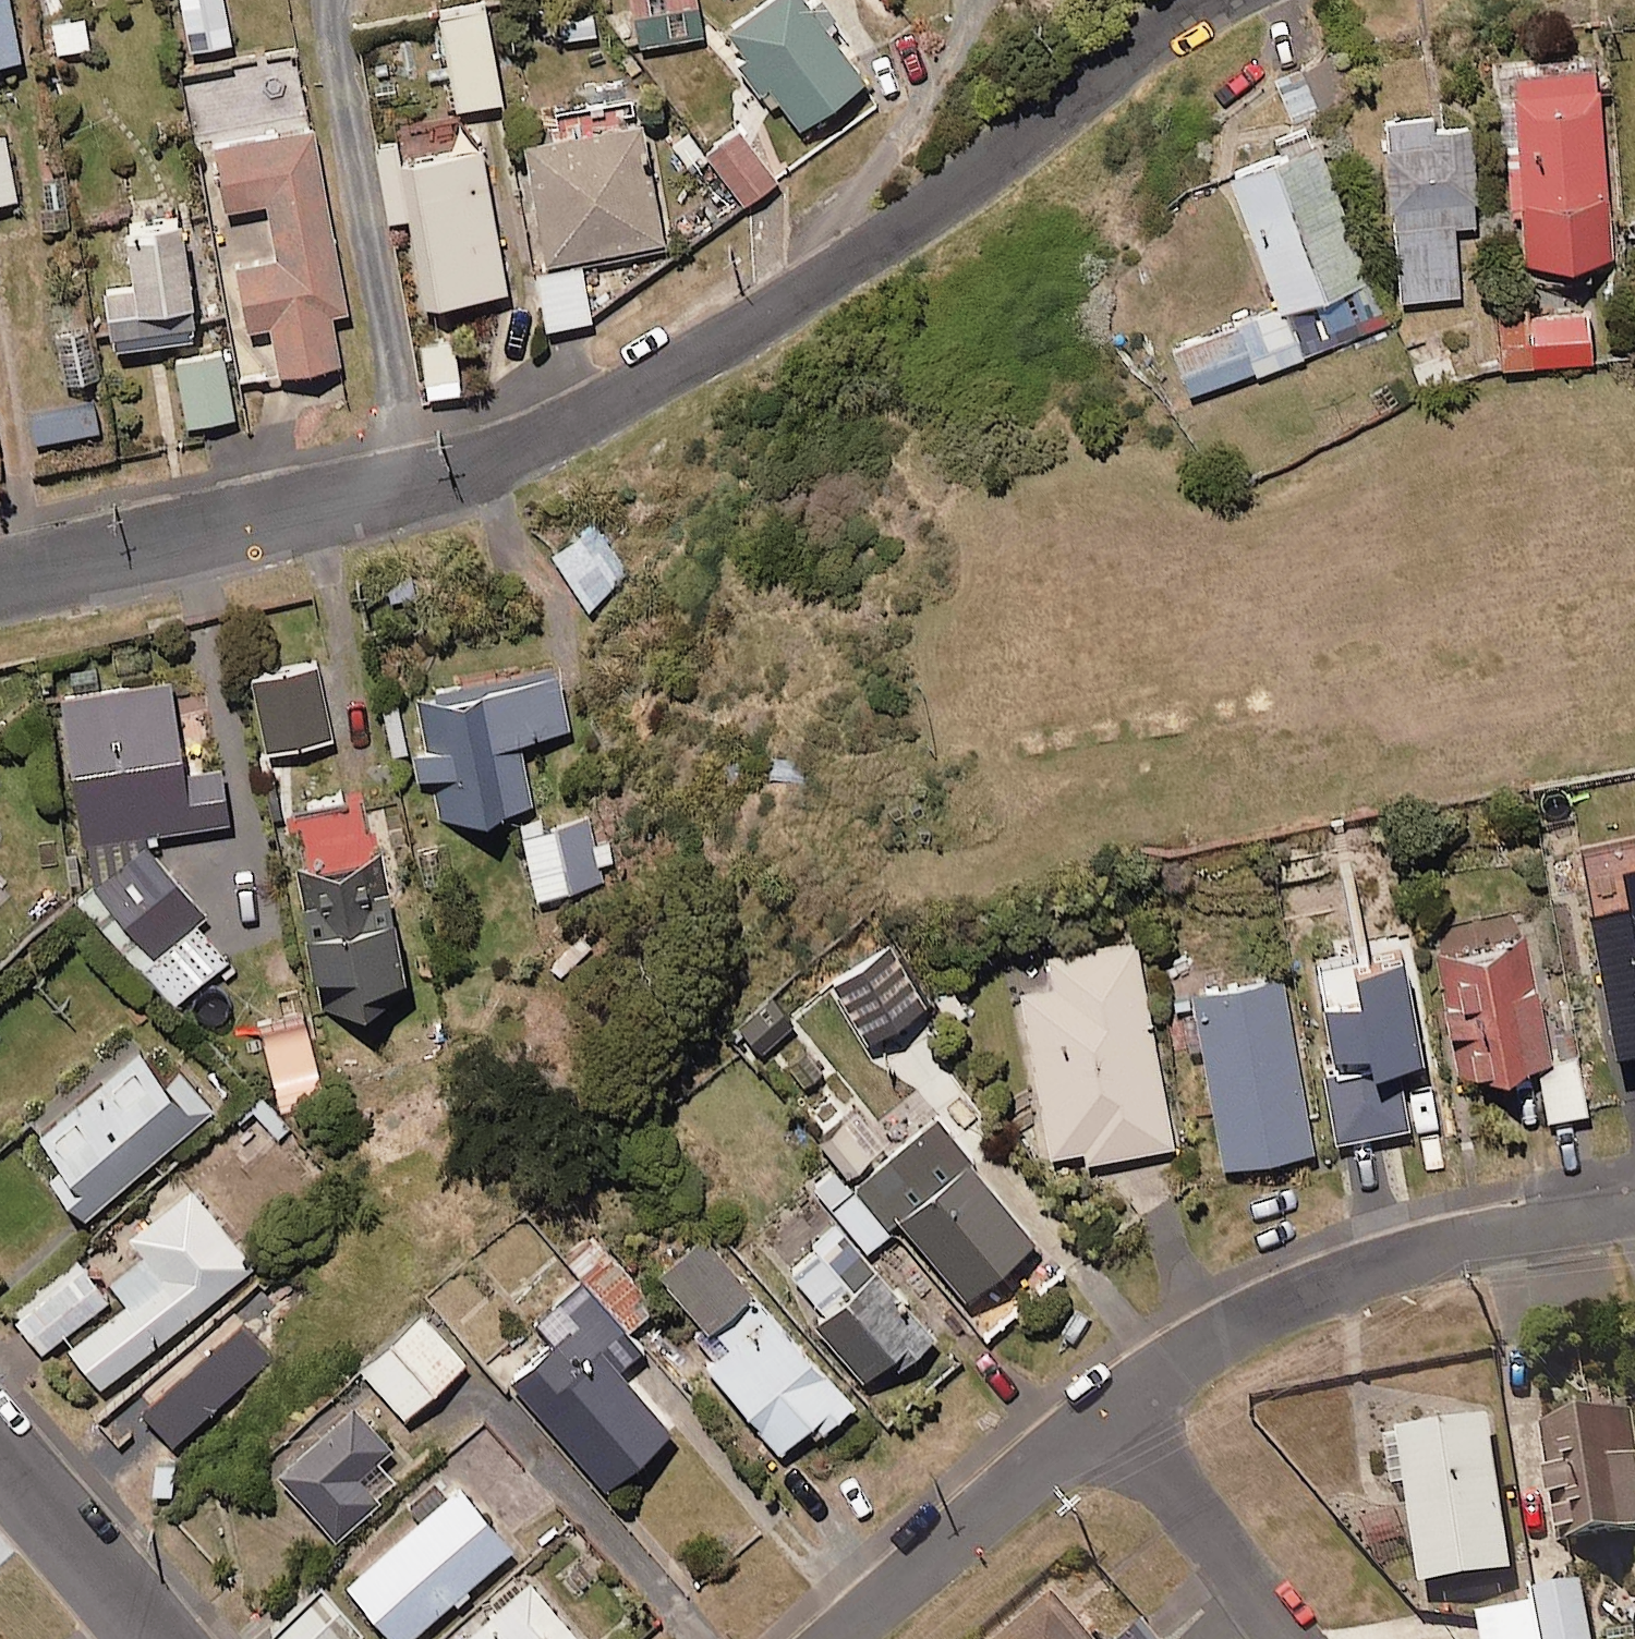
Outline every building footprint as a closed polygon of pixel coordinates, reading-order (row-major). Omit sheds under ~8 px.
[(12,0),(0,0),(0,69),(23,65),(12,0)] [(191,53),(233,48),(227,0),(183,0),(191,53)] [(700,0),(635,0),(642,48),(706,38),(700,0)] [(871,87),(842,46),(856,37),(830,0),(811,0),(810,1),(810,0),(780,0),(728,37),(798,137),(871,87)] [(505,105),(490,3),(445,10),(460,112),(505,105)] [(583,38),(602,36),(600,4),(563,6),(565,43),(583,42),(583,38)] [(94,18),(55,21),(57,61),(96,59),(94,18)] [(1613,268),(1602,74),(1513,79),(1523,273),(1613,268)] [(667,248),(641,100),(554,115),(559,144),(530,149),(550,268),(667,248)] [(1481,227),(1475,135),(1440,138),(1439,121),(1391,124),(1403,302),(1462,298),(1458,228),(1481,227)] [(351,317),(318,133),(220,151),(231,214),(273,206),(283,265),(241,273),(252,333),(276,329),(285,379),(344,369),(335,320),(351,317)] [(780,187),(747,136),(713,158),(745,209),(780,187)] [(7,138),(0,139),(0,206),(19,202),(7,138)] [(1193,396),(1303,361),(1304,361),(1386,333),(1362,264),(1320,141),(1237,169),(1282,303),(1174,337),(1193,396)] [(403,143),(382,146),(392,223),(413,220),(426,311),(508,300),(488,155),(407,166),(403,143)] [(71,178),(39,182),(47,238),(79,234),(71,178)] [(142,288),(114,293),(123,356),(209,342),(191,228),(134,237),(142,288)] [(594,325),(584,270),(542,277),(551,332),(594,325)] [(1592,301),(1501,306),(1505,370),(1596,365),(1592,301)] [(57,326),(68,386),(104,379),(93,319),(57,326)] [(1451,342),(1411,358),(1424,391),(1464,375),(1451,342)] [(464,396),(458,343),(425,346),(430,400),(464,396)] [(237,421),(227,355),(181,362),(191,428),(237,421)] [(95,396),(32,406),(38,444),(101,434),(95,396)] [(634,580),(597,528),(554,559),(591,610),(634,580)] [(335,743),(321,670),(255,683),(270,756),(335,743)] [(437,781),(447,826),(470,821),(472,833),(511,824),(509,812),(536,806),(522,745),(572,734),(561,682),(408,716),(423,784),(437,781)] [(189,780),(175,685),(65,701),(85,845),(232,824),(225,775),(189,780)] [(600,891),(589,825),(544,833),(542,822),(526,825),(539,902),(600,891)] [(236,960),(154,850),(97,892),(179,1002),(236,960)] [(414,1007),(389,867),(304,882),(329,1022),(414,1007)] [(1526,920),(1434,937),(1461,1080),(1553,1063),(1526,920)] [(1026,998),(1056,1162),(1090,1155),(1092,1166),(1177,1150),(1138,945),(1056,960),(1062,991),(1026,998)] [(859,966),(807,1002),(821,1021),(846,1003),(890,1067),(949,1027),(958,1041),(978,1027),(949,984),(922,1002),(901,972),(875,990),(859,966)] [(1283,966),(1190,982),(1194,1009),(1182,1011),(1187,1043),(1199,1041),(1220,1162),(1315,1145),(1283,966)] [(800,1031),(773,1001),(740,1031),(767,1061),(800,1031)] [(1383,1020),(1312,1033),(1327,1113),(1398,1100),(1383,1020)] [(172,1090),(143,1055),(43,1140),(69,1170),(52,1184),(85,1223),(215,1113),(186,1079),(172,1090)] [(1592,1116),(1584,1064),(1544,1070),(1551,1122),(1592,1116)] [(893,1146),(872,1115),(828,1146),(849,1177),(893,1146)] [(945,1191),(910,1150),(837,1211),(871,1252),(904,1224),(973,1306),(1041,1249),(972,1168),(945,1191)] [(257,1269),(195,1192),(133,1242),(149,1261),(116,1288),(130,1306),(73,1353),(105,1392),(257,1269)] [(936,1344),(840,1229),(781,1278),(877,1393),(936,1344)] [(857,1407),(700,1240),(660,1277),(706,1326),(697,1335),(712,1350),(701,1360),(788,1453),(816,1427),(825,1437),(857,1407)] [(644,1355),(629,1338),(663,1308),(615,1254),(581,1284),(496,1360),(613,1492),(675,1438),(619,1376),(644,1355)] [(112,1304),(80,1262),(13,1313),(44,1354),(112,1304)] [(470,1366),(426,1318),(366,1374),(410,1421),(470,1366)] [(395,1450),(346,1401),(276,1470),(343,1538),(399,1482),(381,1464),(395,1450)] [(1634,1536),(1634,1419),(1546,1431),(1561,1546),(1634,1536)] [(1516,1579),(1495,1424),(1394,1438),(1401,1490),(1413,1488),(1427,1591),(1516,1579)] [(462,1493),(353,1589),(397,1638),(420,1638),(516,1555),(462,1493)] [(535,1586),(475,1638),(582,1638),(535,1586)] [(1541,1599),(1547,1638),(1599,1638),(1591,1590),(1541,1599)] [(326,1593),(275,1638),(276,1638),(366,1638),(326,1593)] [(1058,1607),(1023,1638),(1087,1638),(1058,1607)] [(1535,1616),(1490,1620),(1492,1638),(1537,1638),(1535,1616)] [(1150,1627),(1137,1638),(1161,1638),(1150,1627)]
